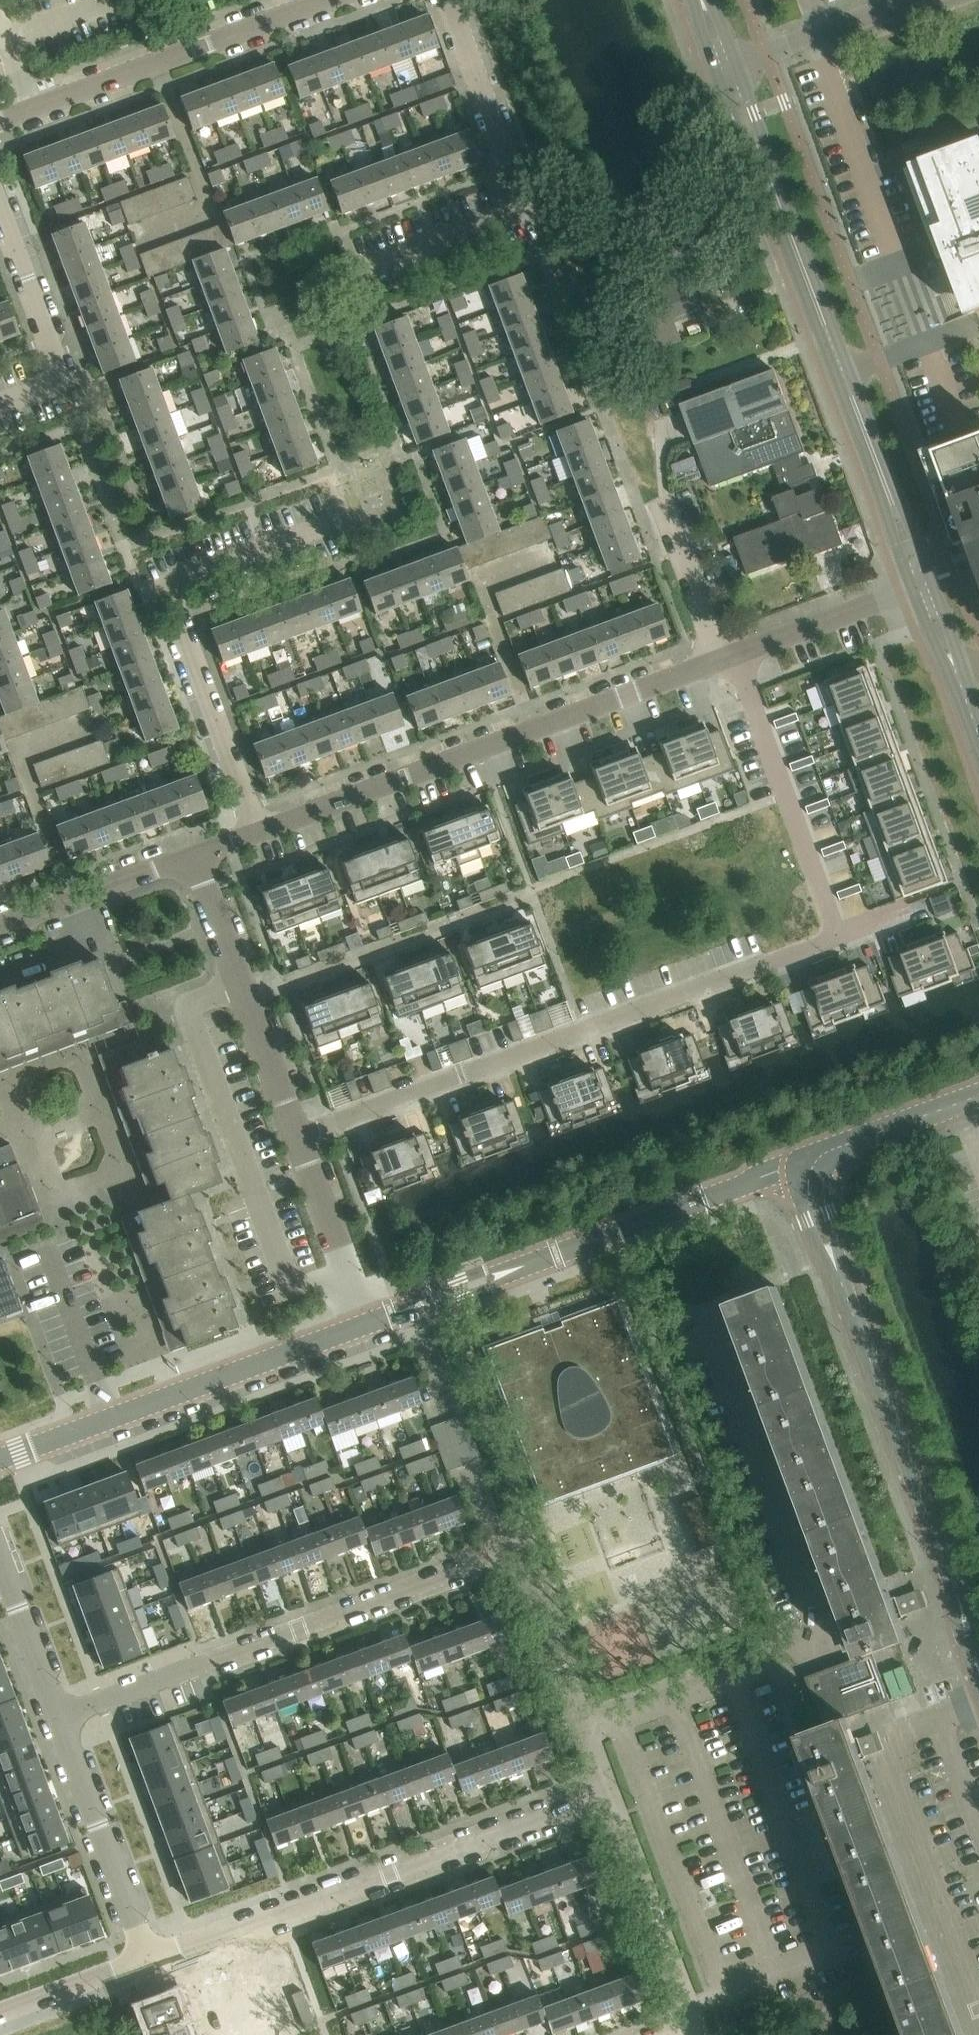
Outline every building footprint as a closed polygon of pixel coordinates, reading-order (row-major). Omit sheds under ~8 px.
[(426,16),(403,25),(415,57),(438,48),(426,16)] [(403,25),(380,34),(392,66),(415,57),(403,25)] [(369,74),(392,66),(380,34),(357,42),(369,74)] [(346,82),(369,74),(357,42),(334,50),(346,82)] [(323,91),(346,82),(334,50),(311,59),(323,91)] [(311,59),(288,68),(299,100),(323,91),(311,59)] [(250,73),(261,105),(285,96),(273,64),(250,73)] [(403,81),(422,77),(420,64),(400,67),(403,81)] [(227,81),(239,113),(261,105),(250,73),(227,81)] [(452,87),(448,75),(436,79),(440,91),(452,87)] [(227,81),(204,90),(216,122),(239,113),(227,81)] [(406,104),(418,100),(413,88),(402,92),(406,104)] [(192,131),(216,122),(204,90),(180,98),(192,131)] [(402,92),(390,96),(394,108),(406,104),(402,92)] [(437,113),(447,109),(443,97),(432,101),(437,113)] [(432,101),(421,105),(425,117),(437,113),(432,101)] [(361,121),(372,116),(368,104),(356,109),(361,121)] [(162,106),(139,114),(150,147),(174,138),(162,106)] [(349,125),(361,121),(356,109),(345,113),(349,125)] [(128,155),(150,147),(139,114),(116,123),(128,155)] [(402,126),(397,114),(385,118),(390,130),(402,126)] [(385,118),(374,123),(378,135),(390,130),(385,118)] [(314,138),(326,134),(321,122),(309,126),(314,138)] [(104,164),(128,155),(116,123),(93,131),(104,164)] [(276,144),(288,140),(284,127),(272,132),(276,144)] [(82,172),(104,164),(93,131),(70,140),(82,172)] [(355,143),(351,131),(339,135),(343,147),(355,143)] [(445,140),(457,172),(480,163),(469,131),(445,140)] [(272,132),(260,136),(264,148),(276,144),(272,132)] [(339,135),(327,140),(332,152),(343,147),(339,135)] [(59,180),(82,172),(70,140),(47,148),(59,180)] [(434,180),(457,172),(445,140),(422,149),(434,180)] [(306,153),(304,148),(302,141),(290,145),(294,157),(306,153)] [(939,260),(930,265),(951,322),(977,313),(978,312),(978,143),(911,169),(907,174),(939,260)] [(230,161),(242,156),(238,144),(226,149),(230,161)] [(36,189),(59,180),(47,148),(24,157),(36,189)] [(218,165),(230,161),(226,149),(214,153),(218,165)] [(411,189),(434,180),(422,149),(399,157),(411,189)] [(260,170),(271,166),(267,154),(255,158),(260,170)] [(388,197),(411,189),(399,157),(376,166),(388,197)] [(248,174),(260,170),(255,158),(244,162),(248,174)] [(170,164),(158,168),(163,180),(175,176),(170,164)] [(365,206),(388,197),(376,166),(353,174),(365,206)] [(147,173),(151,185),(163,180),(158,168),(147,173)] [(220,171),(208,175),(213,187),(225,183),(220,171)] [(365,206),(353,174),(330,183),(342,215),(365,206)] [(188,177),(177,181),(185,203),(196,199),(188,177)] [(304,220),(328,211),(316,179),(292,188),(304,220)] [(124,181),(113,185),(117,197),(129,193),(124,181)] [(177,181),(166,185),(174,208),(185,203),(177,181)] [(117,197),(113,185),(101,190),(105,202),(117,197)] [(166,185),(154,189),(163,212),(174,208),(166,185)] [(281,229),(304,220),(292,188),(269,196),(281,229)] [(154,189),(143,193),(151,216),(163,212),(154,189)] [(143,193),(132,198),(140,220),(151,216),(143,193)] [(258,237),(281,229),(269,196),(246,205),(258,237)] [(70,214),(82,210),(78,198),(66,203),(70,214)] [(132,198),(120,202),(128,224),(140,220),(132,198)] [(66,203),(54,207),(59,219),(70,214),(66,203)] [(235,246),(258,237),(246,205),(223,213),(227,223),(235,246)] [(125,222),(121,210),(109,215),(113,226),(125,222)] [(53,235),(61,259),(93,247),(84,223),(53,235)] [(227,223),(211,229),(219,251),(224,249),(235,246),(227,223)] [(204,257),(219,251),(211,229),(196,235),(204,257)] [(196,235),(184,239),(193,261),(204,257),(196,235)] [(182,265),(192,261),(193,261),(184,239),(173,243),(182,265)] [(170,269),(182,265),(173,243),(162,247),(170,269)] [(136,257),(132,245),(120,249),(124,261),(136,257)] [(61,259),(70,281),(101,270),(93,247),(61,259)] [(162,247),(151,251),(159,273),(170,269),(162,247)] [(192,261),(201,285),(233,273),(224,249),(219,251),(204,257),(193,261),(192,261)] [(148,278),(159,273),(151,251),(139,255),(148,278)] [(124,261),(128,273),(140,268),(136,257),(124,261)] [(70,281),(78,304),(110,293),(101,270),(70,281)] [(241,296),(233,273),(201,285),(210,308),(241,296)] [(166,274),(155,278),(159,290),(171,286),(166,274)] [(488,286),(497,310),(529,298),(520,275),(488,286)] [(688,275),(642,292),(645,301),(626,308),(644,355),(664,348),(656,326),(700,310),(700,312),(703,311),(701,306),(700,307),(688,275)] [(140,294),(144,306),(156,302),(152,290),(140,294)] [(78,304),(87,328),(118,316),(110,293),(78,304)] [(250,319),(241,296),(210,308),(218,331),(250,319)] [(462,297),(450,301),(454,313),(466,309),(462,297)] [(537,321),(529,298),(497,310),(505,333),(537,321)] [(19,334),(7,302),(0,305),(0,342),(19,334)] [(144,306),(149,318),(161,313),(156,302),(144,306)] [(182,318),(178,306),(166,310),(171,322),(182,318)] [(437,319),(441,331),(453,326),(449,315),(437,319)] [(87,328),(95,350),(127,339),(118,316),(87,328)] [(171,322),(175,334),(187,329),(182,318),(171,322)] [(374,329),(383,353),(414,341),(406,318),(374,329)] [(250,319),(218,331),(227,354),(258,342),(250,319)] [(505,333),(514,356),(546,344),(537,321),(505,333)] [(441,331),(445,342),(457,338),(453,326),(441,331)] [(479,342),(475,331),(463,335),(467,347),(479,342)] [(173,348),(169,336),(157,340),(162,352),(173,348)] [(208,348),(203,337),(192,341),(196,353),(208,348)] [(136,362),(127,339),(95,350),(104,374),(136,362)] [(383,353),(391,376),(423,364),(414,341),(383,353)] [(467,347),(471,359),(483,354),(479,342),(467,347)] [(554,367),(546,344),(514,356),(522,379),(554,367)] [(251,384),(283,372),(274,349),(242,361),(251,384)] [(189,352),(177,356),(182,368),(193,364),(189,352)] [(470,372),(466,360),(454,365),(458,376),(470,372)] [(431,387),(423,364),(391,376),(399,399),(431,387)] [(563,390),(554,367),(522,379),(531,402),(563,390)] [(120,381),(128,404),(160,392),(152,369),(120,381)] [(775,370),(686,404),(682,405),(713,487),(774,464),(786,494),(774,498),(783,521),(735,538),(749,576),(816,551),(818,555),(844,545),(831,511),(827,513),(818,491),(804,496),(799,484),(814,478),(809,465),(794,471),(790,458),(806,452),(775,370)] [(216,371),(204,375),(208,387),(220,383),(216,371)] [(292,395),(283,372),(251,384),(260,407),(292,395)] [(458,376),(462,388),(474,384),(470,372),(458,376)] [(496,389),(492,377),(480,381),(484,393),(496,389)] [(399,399),(408,422),(440,409),(431,387),(399,399)] [(191,393),(195,405),(207,400),(203,389),(191,393)] [(484,393),(488,405),(500,400),(496,389),(484,393)] [(571,413),(563,390),(531,402),(539,425),(571,413)] [(128,404),(137,427),(169,415),(160,392),(128,404)] [(300,418),(292,395),(260,407),(268,430),(300,418)] [(195,405),(200,416),(212,412),(207,400),(195,405)] [(217,409),(221,421),(233,417),(228,405),(217,409)] [(471,411),(475,423),(487,419),(483,407),(471,411)] [(449,433),(440,409),(408,422),(417,445),(449,433)] [(137,427),(145,450),(177,438),(169,415),(137,427)] [(237,428),(233,417),(221,421),(225,433),(237,428)] [(308,441),(300,418),(268,430),(276,453),(308,441)] [(556,432),(564,456),(596,444),(588,420),(556,432)] [(509,423),(497,428),(501,440),(513,435),(509,423)] [(208,439),(213,451),(224,446),(220,435),(208,439)] [(934,453),(969,549),(973,548),(977,559),(974,561),(978,575),(978,437),(934,453)] [(145,450),(154,473),(186,461),(177,438),(145,450)] [(432,452),(441,475),(473,463),(465,440),(432,452)] [(317,464),(308,441),(276,453),(285,476),(317,464)] [(496,441),(484,446),(489,458),(500,453),(496,441)] [(529,443),(518,447),(522,459),(534,455),(529,443)] [(564,456),(573,478),(605,466),(596,444),(564,456)] [(36,481),(69,469),(60,445),(28,457),(36,481)] [(213,451),(217,463),(229,458),(224,446),(213,451)] [(234,455),(238,467),(250,462),(245,451),(234,455)] [(504,464),(508,476),(520,471),(516,459),(504,464)] [(154,473),(162,495),(194,484),(186,461),(154,473)] [(254,474),(250,462),(238,467),(242,478),(254,474)] [(441,475),(450,498),(482,486),(473,463),(441,475)] [(573,478),(581,501),(613,490),(605,466),(573,478)] [(36,481),(45,504),(77,492),(69,469),(36,481)] [(525,483),(520,471),(508,476),(513,487),(525,483)] [(547,489),(543,477),(531,482),(535,493),(547,489)] [(229,497),(241,493),(237,481),(225,485),(229,497)] [(203,507),(194,484),(162,495),(171,519),(203,507)] [(450,498),(458,521),(490,509),(482,486),(450,498)] [(535,493),(539,505),(551,501),(547,489),(535,493)] [(622,512),(613,490),(581,501),(590,524),(622,512)] [(85,515),(77,492),(45,504),(53,527),(85,515)] [(18,513),(14,502),(2,506),(6,518),(18,513)] [(520,508),(525,520),(537,516),(532,504),(520,508)] [(259,516),(265,537),(291,529),(285,508),(259,516)] [(486,538),(497,533),(499,533),(490,509),(458,521),(467,545),(474,542),(486,538)] [(622,512),(590,524),(598,547),(630,535),(622,512)] [(6,518),(10,530),(22,525),(18,513),(6,518)] [(94,538),(85,515),(53,527),(62,550),(94,538)] [(543,517),(532,521),(540,543),(552,539),(543,517)] [(540,543),(532,521),(520,525),(528,547),(540,543)] [(550,527),(555,538),(567,534),(562,522),(550,527)] [(517,551),(528,547),(520,525),(509,529),(517,551)] [(509,529),(499,533),(497,533),(505,556),(517,551),(509,529)] [(9,543),(4,531),(0,533),(0,546),(9,543)] [(497,533),(486,538),(494,560),(505,556),(497,533)] [(571,546),(567,534),(555,538),(559,550),(571,546)] [(639,559),(630,535),(598,547),(607,571),(639,559)] [(70,572),(102,561),(94,538),(62,550),(70,572)] [(482,564),(494,560),(486,538),(474,542),(482,564)] [(474,542),(467,545),(456,548),(464,571),(482,564),(474,542)] [(9,543),(0,546),(0,557),(1,559),(13,555),(9,543)] [(19,552),(23,564),(35,560),(31,548),(19,552)] [(456,548),(432,557),(444,589),(468,580),(464,571),(456,548)] [(444,589),(432,557),(409,566),(421,597),(444,589)] [(35,560),(23,564),(27,576),(39,572),(35,560)] [(111,584),(102,561),(70,572),(79,596),(111,584)] [(398,606),(421,597),(409,566),(386,574),(398,606)] [(571,585),(583,580),(579,568),(567,573),(571,585)] [(559,595),(571,591),(563,569),(551,573),(559,595)] [(551,573),(540,577),(548,599),(559,595),(551,573)] [(386,574),(363,583),(375,615),(398,606),(386,574)] [(621,579),(625,591),(637,587),(632,575),(621,579)] [(9,582),(14,594),(26,589),(21,577),(9,582)] [(548,599),(540,577),(529,582),(537,603),(548,599)] [(621,579),(609,584),(614,596),(625,591),(621,579)] [(349,580),(326,588),(338,620),(361,612),(349,580)] [(529,582),(517,586),(525,608),(537,603),(529,582)] [(525,608),(517,586),(506,590),(514,612),(525,608)] [(338,620),(326,588),(303,597),(315,629),(338,620)] [(506,590),(495,594),(503,616),(514,612),(506,590)] [(103,626),(135,614),(127,591),(95,602),(103,626)] [(579,609),(591,604),(586,592),(574,597),(579,609)] [(52,606),(48,594),(36,598),(40,610),(52,606)] [(303,597),(280,605),(292,637),(315,629),(303,597)] [(563,601),(567,613),(579,609),(574,597),(563,601)] [(292,637),(280,605),(257,614),(269,646),(292,637)] [(657,605),(633,613),(645,646),(668,637),(657,605)] [(540,609),(528,614),(533,626),(545,621),(540,609)] [(12,634),(3,610),(0,611),(0,638),(12,634)] [(38,623),(38,621),(34,611),(22,616),(27,628),(38,623)] [(459,628),(470,623),(466,611),(454,616),(459,628)] [(73,625),(68,613),(56,617),(61,629),(73,625)] [(633,613),(610,622),(622,654),(645,646),(633,613)] [(112,649),(144,637),(135,614),(103,626),(112,649)] [(257,614),(235,622),(247,654),(269,646),(257,614)] [(521,630),(533,626),(528,614),(516,618),(521,630)] [(447,632),(459,628),(454,616),(442,620),(447,632)] [(211,631),(223,663),(247,654),(235,622),(211,631)] [(622,654),(610,622),(587,630),(599,663),(622,654)] [(473,629),(477,641),(489,637),(485,625),(473,629)] [(413,645),(424,641),(420,629),(408,633),(413,645)] [(587,630),(564,639),(576,671),(599,663),(587,630)] [(43,635),(47,647),(59,643),(55,631),(43,635)] [(408,633),(396,637),(401,649),(413,645),(408,633)] [(20,656),(12,634),(0,638),(0,664),(20,656)] [(120,672),(152,661),(144,637),(112,649),(120,672)] [(443,654),(455,649),(450,637),(438,642),(443,654)] [(359,642),(364,654),(376,650),(371,638),(359,642)] [(576,671),(564,639),(541,647),(553,679),(576,671)] [(438,642),(427,646),(431,658),(443,654),(438,642)] [(59,643),(47,647),(51,659),(63,654),(59,643)] [(81,647),(69,651),(73,663),(85,658),(81,647)] [(529,688),(553,679),(541,647),(518,656),(529,688)] [(337,651),(325,655),(330,667),(341,663),(337,651)] [(318,672),(330,667),(325,655),(313,660),(318,672)] [(391,659),(396,671),(408,667),(403,655),(391,659)] [(29,679),(20,656),(0,664),(0,690),(29,679)] [(85,658),(73,663),(77,675),(89,670),(85,658)] [(359,676),(371,672),(366,660),(354,664),(359,676)] [(129,695),(161,683),(152,661),(120,672),(129,695)] [(498,663),(475,672),(487,704),(510,695),(498,663)] [(347,681),(359,676),(354,664),(343,669),(347,681)] [(866,668),(865,667),(846,674),(844,670),(829,676),(830,680),(826,682),(834,704),(877,688),(871,673),(868,674),(866,668)] [(291,668),(279,672),(284,684),(295,680),(291,668)] [(272,688),(284,684),(279,672),(267,676),(272,688)] [(475,672),(452,680),(464,712),(487,704),(475,672)] [(59,679),(63,691),(75,687),(71,675),(59,679)] [(313,693),(325,689),(320,677),(309,681),(313,693)] [(0,690),(0,700),(6,715),(14,712),(25,708),(36,703),(38,703),(29,679),(0,690)] [(452,680),(430,689),(441,721),(464,712),(452,680)] [(309,681),(297,686),(301,698),(313,693),(309,681)] [(137,718),(169,706),(161,683),(129,695),(137,718)] [(233,689),(237,701),(249,697),(245,685),(233,689)] [(81,687),(70,691),(78,714),(89,710),(81,687)] [(879,705),(883,704),(877,688),(834,704),(842,725),(881,711),(879,705)] [(418,729),(441,721),(430,689),(406,697),(418,729)] [(59,695),(67,718),(78,714),(70,691),(59,695)] [(89,697),(93,709),(105,705),(100,693),(89,697)] [(267,710),(279,706),(274,694),(262,698),(267,710)] [(380,735),(403,726),(392,694),(368,703),(380,735)] [(59,695),(48,699),(56,722),(67,718),(59,695)] [(262,698),(251,703),(255,715),(267,710),(262,698)] [(38,703),(36,703),(44,726),(56,722),(48,699),(38,703)] [(25,708),(33,730),(44,726),(36,703),(25,708)] [(357,744),(380,735),(368,703),(345,712),(357,744)] [(105,705),(93,709),(97,721),(109,716),(105,705)] [(169,706),(137,718),(145,741),(177,729),(169,706)] [(25,708),(14,712),(22,735),(33,730),(25,708)] [(850,747),(893,731),(887,716),(884,717),(881,711),(842,725),(850,747)] [(6,715),(0,717),(0,734),(3,742),(22,735),(14,712),(6,715)] [(322,720),(334,752),(357,744),(345,712),(322,720)] [(800,721),(798,713),(786,717),(789,725),(800,721)] [(789,725),(786,717),(775,722),(778,729),(789,725)] [(311,761),(334,752),(322,720),(299,728),(311,761)] [(709,740),(704,727),(696,730),(695,726),(680,731),(696,774),(731,761),(721,735),(709,740)] [(288,769),(311,761),(299,728),(277,737),(288,769)] [(659,743),(664,757),(653,761),(662,786),(696,774),(680,731),(666,737),(667,740),(659,743)] [(850,747),(858,768),(897,754),(895,748),(898,747),(893,731),(850,747)] [(265,778),(288,769),(277,737),(253,746),(265,778)] [(101,739),(89,744),(98,766),(109,762),(101,739)] [(117,739),(105,743),(109,755),(121,751),(117,739)] [(98,766),(89,744),(78,748),(86,770),(98,766)] [(171,747),(159,751),(164,763),(176,759),(171,747)] [(78,748),(67,752),(75,775),(86,770),(78,748)] [(152,767),(164,763),(159,751),(148,755),(152,767)] [(662,786),(653,761),(641,765),(636,751),(628,754),(627,751),(613,756),(628,799),(662,786)] [(75,775),(67,752),(56,756),(64,779),(75,775)] [(858,768),(866,790),(908,774),(903,758),(899,760),(897,754),(858,768)] [(56,756),(44,760),(53,783),(64,779),(56,756)] [(597,782),(585,786),(595,811),(628,799),(613,756),(598,762),(600,765),(592,768),(597,782)] [(816,764),(813,756),(802,760),(805,768),(816,764)] [(41,787),(53,783),(44,760),(33,765),(41,787)] [(791,764),(794,772),(805,768),(802,760),(791,764)] [(125,764),(113,768),(117,780),(129,776),(125,764)] [(106,785),(117,780),(113,768),(101,773),(106,785)] [(866,790),(874,811),(913,797),(911,791),(914,789),(908,774),(866,790)] [(171,784),(182,816),(206,808),(194,776),(171,784)] [(561,779),(559,776),(545,781),(561,824),(595,811),(585,786),(574,790),(569,776),(561,779)] [(21,790),(17,778),(5,782),(9,794),(21,790)] [(79,781),(67,785),(72,797),(83,793),(79,781)] [(561,824),(545,781),(531,787),(532,790),(524,793),(529,806),(517,811),(526,837),(561,824)] [(148,793),(160,825),(182,816),(171,784),(148,793)] [(60,801),(72,797),(67,785),(56,789),(60,801)] [(137,833),(160,825),(148,793),(125,801),(137,833)] [(874,811),(882,832),(924,817),(918,801),(915,802),(913,797),(874,811)] [(832,806),(829,799),(818,803),(821,811),(832,806)] [(0,804),(0,805),(4,816),(16,812),(11,800),(0,804)] [(102,810),(114,842),(137,833),(125,801),(102,810)] [(719,814),(715,802),(708,805),(712,816),(719,814)] [(821,811),(818,803),(807,807),(809,815),(821,811)] [(463,810),(477,848),(499,840),(499,839),(502,838),(497,824),(494,826),(487,807),(477,810),(475,805),(463,810)] [(712,816),(708,805),(700,808),(704,819),(712,816)] [(91,850),(114,842),(102,810),(79,818),(91,850)] [(441,817),(456,856),(459,866),(481,858),(477,848),(463,810),(462,810),(464,815),(456,818),(455,816),(443,820),(442,817),(441,817)] [(433,864),(456,856),(441,817),(429,822),(431,827),(421,831),(428,850),(425,851),(429,864),(433,863),(433,864)] [(882,832),(890,854),(929,839),(927,833),(930,832),(924,817),(882,832)] [(56,827),(68,859),(91,850),(79,818),(56,827)] [(652,839),(648,827),(640,830),(644,841),(652,839)] [(640,830),(633,833),(637,844),(644,841),(640,830)] [(13,843),(25,875),(49,866),(37,834),(13,843)] [(395,835),(382,839),(400,888),(422,880),(418,869),(421,867),(417,854),(413,856),(406,836),(396,840),(395,835)] [(361,847),(378,896),(400,888),(382,839),(381,840),(383,845),(375,848),(374,845),(362,850),(361,847)] [(890,854),(898,875),(940,859),(934,844),(931,845),(929,839),(890,854)] [(836,853),(848,849),(845,842),(834,846),(836,853)] [(3,883),(25,875),(13,843),(0,848),(0,876),(3,883)] [(834,846),(822,850),(825,857),(836,853),(834,846)] [(356,904),(378,896),(361,847),(348,852),(350,857),(340,861),(347,880),(344,881),(349,894),(352,893),(356,904)] [(584,864),(580,852),(572,855),(577,866),(584,864)] [(577,866),(572,855),(565,858),(569,869),(577,866)] [(906,896),(906,897),(945,883),(942,876),(946,875),(940,859),(898,875),(906,896)] [(314,865),(301,869),(319,918),(320,917),(317,909),(329,904),(328,903),(338,900),(337,898),(341,897),(336,884),(333,885),(325,866),(316,870),(314,865)] [(281,877),(280,877),(298,926),(319,918),(301,869),(303,875),(294,878),(293,875),(282,880),(281,877)] [(276,934),(298,926),(280,877),(268,882),(270,887),(260,890),(267,910),(263,911),(267,922),(271,921),(276,934)] [(495,898),(509,893),(505,883),(492,888),(495,898)] [(864,892),(861,884),(849,889),(852,896),(864,892)] [(495,898),(492,888),(478,893),(482,903),(495,898)] [(852,896),(849,889),(838,893),(841,900),(852,896)] [(946,893),(931,899),(938,918),(953,912),(946,893)] [(456,901),(460,911),(474,906),(470,896),(456,901)] [(414,928),(428,923),(425,913),(411,918),(414,928)] [(414,928),(411,918),(397,923),(401,933),(414,928)] [(517,919),(505,924),(523,973),(545,964),(541,953),(544,952),(539,939),(536,940),(529,921),(519,925),(517,919)] [(484,932),(483,932),(501,981),(523,973),(505,924),(504,924),(506,930),(498,933),(497,930),(485,934),(484,932)] [(376,931),(379,941),(393,935),(389,926),(376,931)] [(479,989),(501,981),(483,932),(471,937),(473,942),(463,945),(470,964),(467,966),(472,979),(475,978),(479,989)] [(966,950),(959,933),(947,937),(946,936),(938,939),(937,936),(923,941),(940,987),(954,981),(953,978),(977,969),(975,965),(972,957),(969,949),(966,950)] [(923,941),(908,946),(910,950),(901,953),(902,954),(890,958),(896,976),(892,977),(900,997),(924,989),(925,992),(940,987),(923,941)] [(334,957),(348,952),(344,942),(330,948),(334,957)] [(334,957),(330,948),(317,953),(320,962),(334,957)] [(437,949),(424,954),(442,1002),(464,994),(460,983),(464,982),(459,969),(455,970),(448,951),(439,954),(437,949)] [(421,1010),(442,1002),(424,954),(423,954),(425,959),(417,962),(416,960),(405,964),(404,961),(403,962),(421,1010)] [(295,960),(299,970),(312,965),(309,955),(295,960)] [(33,984),(52,1035),(70,1028),(72,1035),(121,1017),(100,959),(81,966),(80,961),(49,973),(51,977),(33,984)] [(399,1018),(421,1010),(403,962),(390,966),(392,971),(383,975),(390,994),(386,996),(391,1009),(395,1007),(399,1018)] [(876,983),(869,966),(857,970),(857,969),(849,972),(847,969),(833,974),(850,1020),(864,1015),(863,1011),(887,1002),(879,982),(876,983)] [(833,974),(819,979),(820,983),(812,986),(812,987),(800,991),(806,1009),(803,1010),(810,1031),(834,1022),(836,1025),(850,1020),(833,974)] [(356,979),(344,984),(361,1032),(384,1024),(380,1013),(383,1012),(378,998),(375,1000),(368,981),(358,984),(356,979)] [(4,1053),(6,1059),(36,1048),(34,1042),(52,1035),(33,984),(15,990),(13,986),(0,991),(0,1054),(4,1053)] [(323,991),(322,992),(340,1040),(341,1040),(338,1031),(358,1024),(361,1032),(344,984),(343,984),(345,989),(337,992),(336,990),(324,994),(323,991)] [(318,1048),(340,1040),(322,992),(310,996),(312,1001),(302,1005),(309,1024),(306,1025),(310,1038),(314,1037),(318,1048)] [(794,1034),(793,1031),(782,1001),(771,1005),(770,1001),(762,1004),(760,999),(746,1004),(764,1055),(778,1050),(777,1046),(785,1043),(783,1038),(794,1034)] [(725,1049),(727,1055),(729,1059),(739,1055),(741,1059),(749,1056),(750,1060),(764,1055),(746,1004),(732,1009),(734,1015),(725,1018),(727,1021),(716,1025),(725,1049)] [(547,1010),(538,1013),(544,1031),(553,1028),(547,1010)] [(544,1031),(538,1013),(529,1016),(535,1034),(544,1031)] [(507,1024),(514,1042),(523,1039),(516,1021),(507,1024)] [(656,1037),(675,1088),(689,1083),(687,1079),(696,1076),(694,1071),(705,1067),(703,1063),(701,1058),(692,1034),(682,1038),(680,1034),(672,1037),(670,1032),(656,1037)] [(661,1093),(675,1088),(656,1037),(642,1042),(644,1047),(636,1051),(637,1054),(627,1058),(636,1082),(638,1088),(639,1092),(650,1088),(651,1092),(660,1089),(661,1093)] [(464,1061),(473,1058),(466,1040),(457,1043),(464,1061)] [(464,1061),(457,1043),(448,1046),(455,1064),(464,1061)] [(155,1052),(145,1055),(146,1058),(120,1068),(127,1086),(120,1089),(132,1119),(139,1117),(145,1134),(196,1115),(190,1098),(194,1096),(182,1066),(178,1067),(171,1049),(156,1055),(155,1052)] [(427,1054),(433,1072),(442,1069),(436,1051),(427,1054)] [(581,1065),(567,1070),(586,1121),(600,1115),(598,1112),(606,1109),(605,1104),(615,1100),(614,1096),(612,1090),(603,1067),(592,1071),(591,1067),(583,1070),(581,1065)] [(383,1091),(392,1087),(385,1069),(376,1073),(383,1091)] [(538,1091),(542,1102),(550,1124),(561,1120),(562,1125),(570,1122),(572,1126),(586,1121),(567,1070),(553,1075),(555,1080),(547,1083),(548,1087),(538,1091)] [(383,1091),(376,1073),(367,1076),(374,1094),(383,1091)] [(346,1084),(352,1102),(362,1098),(355,1080),(346,1084)] [(497,1153),(510,1149),(511,1148),(509,1145),(517,1142),(516,1137),(526,1133),(514,1100),(503,1104),(502,1100),(494,1103),(492,1098),(478,1103),(497,1153)] [(482,1159),(483,1158),(497,1153),(478,1103),(464,1108),(466,1113),(458,1116),(459,1120),(448,1124),(461,1157),(471,1153),(473,1158),(481,1155),(482,1159)] [(155,1261),(161,1279),(212,1261),(206,1243),(210,1241),(199,1210),(194,1212),(187,1195),(221,1182),(214,1164),(219,1162),(207,1131),(202,1133),(196,1115),(145,1134),(152,1152),(145,1155),(156,1185),(163,1183),(169,1200),(136,1212),(143,1231),(137,1233),(148,1264),(155,1261)] [(407,1186),(420,1182),(421,1181),(420,1178),(428,1175),(426,1170),(437,1166),(424,1133),(414,1137),(412,1133),(404,1136),(402,1131),(388,1136),(407,1186)] [(393,1192),(407,1186),(388,1136),(375,1141),(377,1146),(368,1149),(370,1153),(359,1157),(371,1190),(382,1186),(384,1191),(392,1188),(393,1192)] [(21,1175),(10,1145),(0,1149),(0,1226),(35,1213),(21,1176),(22,1175),(21,1175)] [(10,1278),(4,1264),(3,1259),(0,1260),(0,1319),(22,1310),(10,1278)] [(212,1261),(161,1279),(168,1297),(161,1300),(172,1330),(179,1327),(186,1346),(221,1333),(222,1335),(227,1334),(226,1331),(237,1327),(230,1309),(235,1307),(224,1276),(219,1278),(212,1261)] [(853,1643),(859,1658),(859,1659),(873,1653),(908,1641),(901,1623),(905,1621),(904,1619),(924,1612),(918,1595),(898,1602),(897,1601),(894,1602),(885,1577),(777,1287),(729,1305),(756,1379),(745,1383),(762,1429),(773,1425),(813,1534),(802,1538),(819,1584),(830,1580),(845,1621),(840,1623),(848,1645),(853,1643)] [(543,1329),(486,1349),(543,1504),(674,1455),(617,1301),(561,1322),(562,1326),(544,1333),(543,1329)] [(411,1376),(389,1384),(398,1411),(421,1403),(411,1376)] [(376,1420),(398,1411),(389,1384),(366,1393),(376,1420)] [(366,1393),(343,1401),(353,1428),(376,1420),(366,1393)] [(315,1397),(292,1405),(302,1432),(325,1423),(320,1410),(315,1397)] [(330,1437),(353,1428),(343,1401),(320,1410),(325,1423),(330,1437)] [(280,1440),(302,1432),(292,1405),(270,1414),(280,1440)] [(270,1414),(248,1422),(258,1449),(280,1440),(270,1414)] [(453,1418),(461,1441),(472,1437),(464,1414),(453,1418)] [(450,1445),(461,1441),(453,1418),(442,1423),(450,1445)] [(235,1457),(258,1449),(248,1422),(225,1431),(235,1457)] [(438,1449),(450,1445),(442,1423),(430,1427),(438,1449)] [(225,1431),(203,1439),(213,1466),(235,1457),(225,1431)] [(469,1463),(481,1459),(472,1437),(461,1441),(469,1463)] [(203,1439),(180,1448),(190,1474),(213,1466),(203,1439)] [(410,1443),(414,1455),(425,1450),(421,1439),(410,1443)] [(461,1441),(450,1445),(458,1467),(469,1463),(461,1441)] [(414,1455),(410,1443),(399,1448),(403,1459),(414,1455)] [(450,1445),(438,1449),(446,1471),(458,1467),(450,1445)] [(158,1456),(167,1483),(190,1474),(180,1448),(158,1456)] [(158,1456),(135,1465),(145,1491),(167,1483),(158,1456)] [(376,1456),(365,1460),(369,1472),(380,1467),(376,1456)] [(416,1461),(420,1472),(432,1468),(427,1456),(416,1461)] [(325,1460),(314,1464),(318,1475),(329,1471),(325,1460)] [(369,1472),(365,1460),(354,1464),(358,1476),(369,1472)] [(420,1472),(416,1461),(405,1465),(409,1476),(420,1472)] [(318,1475),(314,1464),(303,1468),(307,1479),(318,1475)] [(126,1470),(104,1478),(121,1523),(142,1515),(126,1470)] [(387,1485),(382,1473),(372,1477),(376,1489),(387,1485)] [(281,1477),(269,1481),(274,1492),(285,1488),(281,1477)] [(325,1492),(336,1488),(331,1477),(320,1481),(325,1492)] [(376,1489),(372,1477),(361,1481),(365,1493),(376,1489)] [(104,1478),(84,1486),(101,1531),(121,1523),(104,1478)] [(274,1492),(269,1481),(258,1485),(262,1496),(274,1492)] [(325,1492),(320,1481),(309,1485),(314,1496),(325,1492)] [(84,1486),(64,1493),(80,1538),(101,1531),(84,1486)] [(64,1493),(42,1501),(59,1546),(80,1538),(64,1493)] [(236,1493),(225,1497),(229,1509),(240,1505),(236,1493)] [(291,1505),(287,1493),(276,1497),(280,1509),(291,1505)] [(455,1495),(432,1503),(442,1530),(465,1521),(455,1495)] [(229,1509),(225,1497),(214,1502),(218,1513),(229,1509)] [(280,1509),(276,1497),(264,1502),(269,1513),(280,1509)] [(420,1538),(442,1530),(432,1503),(410,1511),(420,1538)] [(190,1510),(179,1514),(184,1526),(195,1522),(190,1510)] [(246,1521),(242,1510),(231,1514),(235,1526),(246,1521)] [(397,1546),(420,1538),(410,1511),(387,1520),(397,1546)] [(184,1526),(179,1514),(168,1519),(172,1530),(184,1526)] [(235,1526),(231,1514),(220,1518),(224,1530),(235,1526)] [(359,1515),(336,1524),(346,1551),(369,1542),(364,1528),(359,1515)] [(374,1555),(397,1546),(387,1520),(364,1528),(369,1542),(374,1555)] [(324,1559),(346,1551),(336,1524),(314,1532),(324,1559)] [(201,1538),(197,1527),(186,1531),(190,1543),(201,1538)] [(190,1543),(186,1531),(174,1536),(179,1547),(190,1543)] [(301,1567),(324,1559),(314,1532),(292,1541),(301,1567)] [(139,1537),(127,1541),(131,1550),(142,1546),(139,1537)] [(127,1541),(116,1545),(120,1554),(131,1550),(127,1541)] [(279,1576),(301,1567),(292,1541),(269,1549),(279,1576)] [(257,1584),(279,1576),(269,1549),(247,1557),(257,1584)] [(98,1552),(87,1556),(90,1565),(102,1561),(98,1552)] [(87,1556),(75,1560),(79,1569),(90,1565),(87,1556)] [(234,1593),(257,1584),(247,1557),(224,1566),(234,1593)] [(162,1564),(153,1567),(157,1578),(166,1575),(162,1564)] [(212,1601),(234,1593),(224,1566),(202,1574),(212,1601)] [(118,1568),(73,1585),(81,1606),(126,1589),(118,1568)] [(189,1610),(212,1601),(202,1574),(179,1583),(189,1610)] [(166,1575),(157,1578),(161,1589),(170,1586),(166,1575)] [(126,1589),(81,1606),(89,1626),(134,1610),(126,1589)] [(177,1604),(168,1608),(172,1619),(181,1615),(177,1604)] [(134,1610),(89,1626),(96,1647),(141,1630),(134,1610)] [(476,1622),(486,1648),(509,1640),(500,1613),(476,1622)] [(181,1615),(172,1619),(176,1630),(185,1627),(181,1615)] [(476,1622),(454,1630),(464,1657),(486,1648),(476,1622)] [(141,1630),(96,1647),(104,1668),(149,1651),(141,1630)] [(441,1665),(464,1657),(454,1630),(431,1638),(441,1665)] [(390,1669),(413,1660),(408,1647),(403,1634),(380,1642),(390,1669)] [(431,1638),(408,1647),(413,1660),(418,1674),(441,1665),(431,1638)] [(380,1642),(357,1651),(367,1677),(390,1669),(380,1642)] [(345,1686),(367,1677),(357,1651),(335,1659),(345,1686)] [(859,1659),(859,1658),(807,1677),(824,1726),(847,1717),(847,1718),(891,1702),(873,1653),(859,1659)] [(335,1659),(313,1667),(322,1694),(345,1686),(335,1659)] [(914,1691),(904,1665),(895,1669),(904,1694),(914,1691)] [(300,1702),(322,1694),(313,1667),(290,1676),(300,1702)] [(903,1695),(893,1669),(884,1673),(894,1698),(903,1695)] [(290,1676),(268,1684),(277,1711),(300,1702),(290,1676)] [(509,1676),(498,1680),(502,1691),(513,1687),(509,1676)] [(7,1680),(0,1682),(0,1705),(14,1700),(7,1680)] [(502,1691),(498,1680),(487,1684),(491,1695),(502,1691)] [(255,1719),(277,1711),(268,1684),(245,1693),(255,1719)] [(464,1692),(453,1697),(457,1708),(468,1704),(464,1692)] [(245,1693),(222,1701),(232,1728),(255,1719),(245,1693)] [(520,1704),(516,1693),(504,1697),(508,1708),(520,1704)] [(402,1700),(406,1712),(417,1708),(413,1696),(402,1700)] [(457,1708),(453,1697),(441,1701),(445,1712),(457,1708)] [(508,1708),(504,1697),(493,1702),(497,1713),(508,1708)] [(14,1700),(0,1705),(0,1728),(22,1720),(14,1700)] [(394,1716),(406,1712),(402,1700),(390,1705),(394,1716)] [(459,1714),(463,1725),(474,1721),(470,1710),(459,1714)] [(368,1713),(357,1717),(361,1728),(372,1724),(368,1713)] [(408,1717),(412,1729),(423,1725),(419,1713),(408,1717)] [(459,1714),(448,1718),(452,1729),(463,1725),(459,1714)] [(219,1716),(209,1720),(214,1731),(223,1728),(219,1716)] [(361,1728),(357,1717),(345,1721),(349,1732),(361,1728)] [(408,1717),(397,1722),(401,1733),(412,1729),(408,1717)] [(847,1718),(847,1717),(824,1726),(798,1735),(808,1762),(802,1764),(810,1786),(816,1784),(831,1824),(820,1829),(837,1875),(848,1870),(909,2034),(965,2034),(863,1760),(866,1758),(866,1756),(880,1751),(874,1734),(859,1739),(859,1737),(855,1739),(847,1718)] [(22,1720),(0,1728),(0,1751),(29,1741),(22,1720)] [(172,1722),(130,1738),(138,1759),(183,1742),(182,1741),(180,1742),(172,1722)] [(223,1728),(214,1731),(218,1742),(227,1739),(223,1728)] [(315,1745),(326,1741),(322,1730),(311,1734),(315,1745)] [(378,1741),(374,1730),(363,1734),(367,1746),(378,1741)] [(543,1731),(520,1740),(530,1766),(553,1758),(543,1731)] [(304,1749),(315,1745),(311,1734),(300,1738),(304,1749)] [(367,1746),(363,1734),(352,1738),(356,1750),(367,1746)] [(507,1775),(530,1766),(520,1740),(498,1748),(507,1775)] [(29,1741),(0,1751),(0,1774),(37,1761),(29,1741)] [(183,1742),(138,1759),(146,1779),(191,1762),(183,1742)] [(277,1746),(266,1750),(270,1762),(282,1757),(277,1746)] [(333,1758),(329,1747),(318,1751),(322,1762),(333,1758)] [(498,1748),(475,1757),(485,1783),(507,1775),(498,1748)] [(270,1762),(266,1750),(255,1754),(259,1766),(270,1762)] [(322,1762),(318,1751),(306,1755),(311,1766),(322,1762)] [(447,1752),(424,1761),(433,1787),(457,1778),(452,1765),(447,1752)] [(234,1757),(224,1760),(229,1772),(238,1768),(234,1757)] [(461,1792),(485,1783),(475,1757),(452,1765),(457,1778),(461,1792)] [(37,1761),(0,1774),(0,1797),(44,1781),(37,1761)] [(411,1795),(433,1787),(424,1761),(401,1769),(411,1795)] [(191,1762),(146,1779),(153,1800),(198,1783),(191,1762)] [(288,1775),(284,1763),(273,1768),(277,1779),(288,1775)] [(238,1768),(229,1772),(233,1783),(242,1779),(238,1768)] [(277,1779),(273,1768),(262,1772),(266,1783),(277,1779)] [(401,1769),(379,1777),(388,1804),(411,1795),(401,1769)] [(366,1812),(388,1804),(379,1777),(356,1786),(366,1812)] [(44,1781),(0,1797),(0,1799),(7,1818),(52,1801),(44,1781)] [(198,1783),(153,1800),(161,1820),(205,1803),(198,1783)] [(356,1786),(333,1794),(343,1820),(366,1812),(356,1786)] [(320,1829),(343,1820),(333,1794),(311,1802),(320,1829)] [(249,1797),(239,1801),(244,1812),(253,1808),(249,1797)] [(59,1822),(52,1801),(7,1818),(14,1838),(59,1822)] [(298,1837),(320,1829),(311,1802),(289,1811),(298,1837)] [(205,1803),(161,1820),(168,1840),(213,1823),(205,1803)] [(253,1808),(244,1812),(248,1823),(257,1820),(253,1808)] [(275,1845),(298,1837),(289,1811),(266,1819),(275,1845)] [(67,1843),(59,1822),(14,1838),(22,1859),(67,1843)] [(213,1823),(168,1840),(176,1860),(212,1846),(220,1844),(213,1823)] [(264,1838),(254,1841),(259,1852),(268,1849),(264,1838)] [(212,1846),(176,1860),(183,1881),(219,1867),(212,1846)] [(268,1849),(259,1852),(263,1864),(272,1860),(268,1849)] [(566,1864),(575,1891),(599,1882),(589,1855),(566,1864)] [(62,1858),(51,1863),(54,1872),(65,1868),(62,1858)] [(43,1876),(54,1872),(51,1863),(39,1867),(43,1876)] [(219,1867),(183,1881),(191,1902),(235,1885),(227,1864),(219,1867)] [(553,1899),(575,1891),(566,1864),(543,1872),(553,1899)] [(543,1872),(520,1880),(530,1907),(553,1899),(543,1872)] [(14,1887),(25,1883),(21,1873),(10,1877),(14,1887)] [(493,1876),(469,1884),(479,1911),(502,1903),(497,1889),(493,1876)] [(0,1881),(0,1884),(2,1891),(14,1887),(10,1877),(0,1881)] [(507,1916),(530,1907),(520,1880),(497,1889),(502,1903),(507,1916)] [(469,1884),(447,1893),(457,1919),(479,1911),(469,1884)] [(84,1888),(63,1895),(80,1943),(102,1935),(84,1888)] [(447,1893),(424,1901),(434,1928),(457,1919),(447,1893)] [(60,1950),(80,1943),(63,1895),(43,1903),(60,1950)] [(412,1936),(434,1928),(424,1901),(402,1909),(412,1936)] [(40,1958),(60,1950),(43,1903),(22,1911),(40,1958)] [(402,1909),(379,1917),(389,1944),(412,1936),(402,1909)] [(20,1965),(40,1958),(22,1911),(2,1918),(20,1965)] [(379,1917),(357,1926),(367,1952),(389,1944),(379,1917)] [(20,1965),(2,1918),(1,1918),(3,1923),(0,1924),(0,1972),(20,1965)] [(599,1918),(587,1922),(592,1933),(603,1929),(599,1918)] [(576,1926),(580,1937),(592,1933),(587,1922),(576,1926)] [(357,1926),(334,1934),(344,1961),(367,1952),(357,1926)] [(334,1934),(312,1942),(321,1969),(344,1961),(334,1934)] [(554,1935),(543,1939),(547,1950),(558,1946),(554,1935)] [(609,1947),(605,1936),(594,1940),(598,1951),(609,1947)] [(503,1938),(492,1942),(496,1954),(507,1950),(503,1938)] [(547,1950),(543,1939),(531,1943),(536,1954),(547,1950)] [(598,1951),(594,1940),(583,1944),(587,1955),(598,1951)] [(496,1954),(492,1942),(481,1946),(485,1958),(496,1954)] [(564,1963),(560,1952),(549,1956),(553,1967),(564,1963)] [(458,1955),(446,1959),(451,1970),(462,1966),(458,1955)] [(513,1967),(509,1956),(498,1960),(502,1971),(513,1967)] [(553,1967),(549,1956),(538,1960),(542,1971),(553,1967)] [(451,1970),(446,1959),(435,1963),(440,1975),(451,1970)] [(502,1971),(498,1960),(487,1964),(491,1975),(502,1971)] [(402,1976),(406,1987),(417,1983),(413,1972),(402,1976)] [(468,1983),(464,1972),(453,1976),(457,1987),(468,1983)] [(633,1974),(610,1982),(620,2009),(643,2000),(633,1974)] [(395,1991),(406,1987),(402,1976),(390,1980),(395,1991)] [(457,1987),(453,1976),(442,1981),(446,1992),(457,1987)] [(597,2017),(620,2009),(610,1982),(587,1990),(597,2017)] [(368,1988),(357,1992),(361,2004),(372,1999),(368,1988)] [(234,1989),(222,1993),(225,2001),(237,1997),(234,1989)] [(408,1993),(412,2004),(423,2000),(419,1989),(408,1993)] [(574,2025),(597,2017),(587,1990),(565,1999),(574,2025)] [(361,2004),(357,1992),(345,1996),(349,2008),(361,2004)] [(408,1993),(397,1997),(401,2008),(412,2004),(408,1993)] [(547,2021),(542,2007),(537,1994),(514,2003),(523,2029),(547,2021)] [(174,1997),(141,2009),(148,2029),(182,2017),(174,1997)] [(237,1997),(225,2001),(228,2008),(239,2004),(237,1997)] [(551,2034),(574,2025),(565,1999),(542,2007),(547,2021),(551,2034)] [(523,2029),(514,2003),(491,2011),(500,2034),(508,2034),(523,2029)] [(378,2016),(374,2005),(363,2010),(367,2021),(378,2016)] [(367,2021),(363,2010),(352,2014),(356,2025),(367,2021)] [(491,2011),(468,2019),(474,2034),(500,2034),(491,2011)] [(148,2029),(150,2034),(188,2034),(182,2017),(148,2029)] [(468,2019),(446,2028),(448,2034),(474,2034),(468,2019)]
